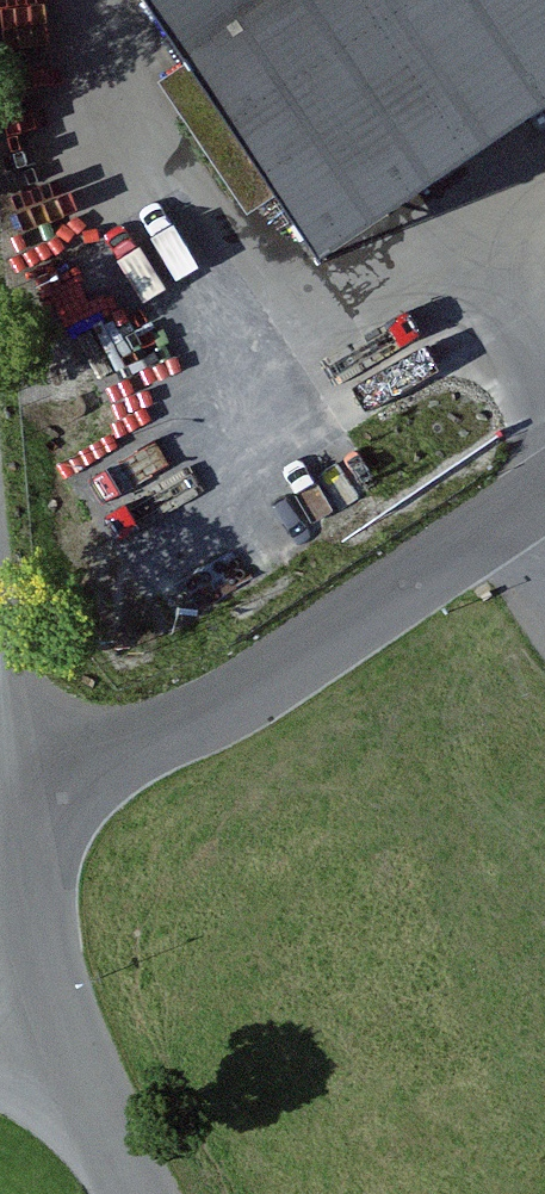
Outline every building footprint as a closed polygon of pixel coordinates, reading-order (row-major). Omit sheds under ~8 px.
[(337,256),(544,113),(544,0),(161,0),(337,256)]
